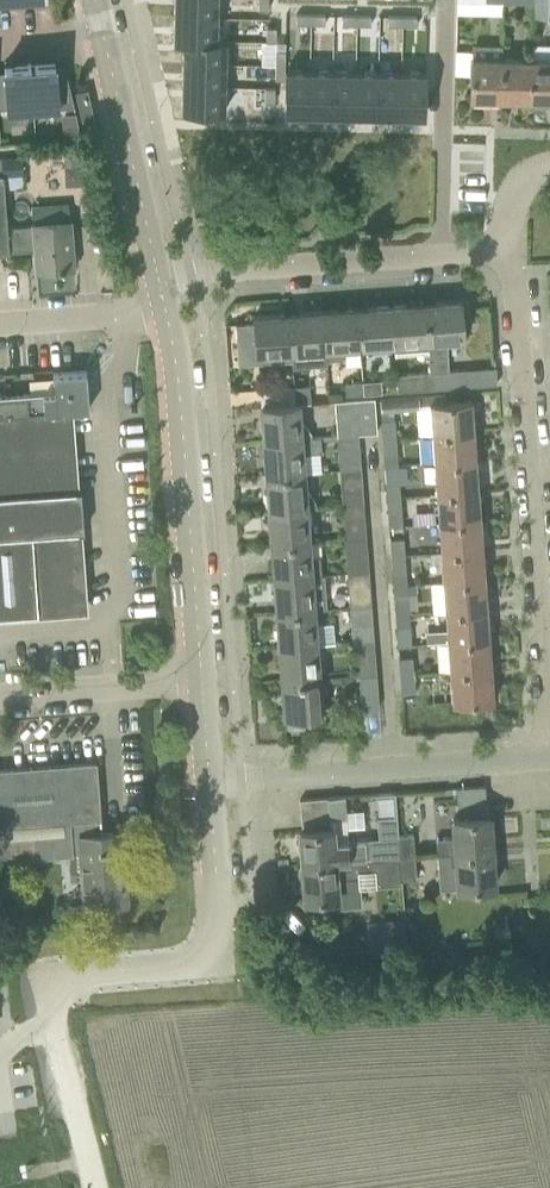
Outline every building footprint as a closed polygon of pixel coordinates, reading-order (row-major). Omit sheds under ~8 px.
[(174,17),(217,18),(217,0),(175,0),(174,17)] [(259,10),(268,10),(268,0),(259,0),(259,10)] [(457,13),(503,14),(503,1),(503,0),(457,0),(457,13)] [(533,0),(503,0),(503,1),(520,2),(520,10),(533,10),(533,0)] [(533,10),(533,16),(549,17),(549,0),(533,0),(533,10)] [(297,14),(297,23),(311,24),(311,14),(297,14)] [(311,14),(311,24),(325,24),(325,14),(311,14)] [(342,15),(342,24),(357,24),(357,15),(342,15)] [(357,15),(357,24),(371,25),(371,15),(357,15)] [(388,16),(388,25),(402,26),(403,16),(388,16)] [(403,16),(402,26),(417,26),(417,16),(403,16)] [(174,17),(174,40),(183,41),(183,40),(217,40),(217,39),(217,18),(174,17)] [(267,27),(267,41),(276,42),(277,27),(267,27)] [(183,41),(183,63),(226,64),(226,40),(217,39),(217,40),(183,40),(183,41)] [(276,50),(275,65),(285,65),(285,50),(276,50)] [(501,100),(502,58),(471,57),(472,51),(456,51),(456,74),(471,74),(471,99),(501,100)] [(531,100),(532,59),(502,58),(501,100),(531,100)] [(531,100),(549,101),(549,59),(532,59),(531,100)] [(74,108),(65,66),(55,67),(55,60),(31,62),(30,62),(33,111),(51,109),(74,108)] [(0,71),(0,109),(7,108),(8,113),(26,111),(33,111),(30,62),(4,64),(5,71),(0,71)] [(183,63),(182,86),(225,87),(226,64),(183,63)] [(275,65),(275,79),(285,79),(285,65),(275,65)] [(286,70),(285,112),(309,113),(310,70),(286,70)] [(310,70),(309,113),(332,113),(333,71),(310,70)] [(333,71),(332,113),(354,114),(355,71),(333,71)] [(355,71),(355,114),(377,114),(378,71),(355,71)] [(378,71),(377,114),(400,115),(401,72),(378,71)] [(401,72),(400,115),(424,116),(425,72),(401,72)] [(182,86),(182,110),(225,110),(225,87),(182,86)] [(265,87),(265,102),(275,102),(275,88),(265,87)] [(88,88),(75,91),(85,135),(97,132),(88,88)] [(9,252),(8,246),(35,244),(35,250),(37,269),(74,266),(69,204),(32,207),(33,225),(7,227),(2,159),(0,159),(0,253),(9,252)] [(461,300),(426,302),(429,340),(430,352),(431,371),(432,388),(467,385),(466,368),(448,369),(446,339),(464,338),(461,300)] [(429,340),(426,302),(392,305),(394,343),(395,354),(430,352),(429,340)] [(394,343),(392,305),(358,308),(360,346),(394,343)] [(360,346),(358,308),(323,310),(326,348),(327,359),(345,358),(344,347),(360,346)] [(326,348),(323,310),(289,313),(292,351),(293,360),(293,366),(327,364),(327,359),(326,348)] [(292,351),(289,313),(254,315),(255,322),(235,323),(239,364),(293,360),(292,351)] [(55,392),(6,395),(7,414),(70,410),(89,408),(86,370),(53,373),(55,392)] [(431,371),(413,372),(414,389),(432,388),(431,371)] [(381,380),(376,380),(363,381),(364,393),(382,391),(381,380)] [(364,393),(363,381),(345,382),(346,394),(364,393)] [(306,385),(295,386),(296,403),(300,403),(308,402),(311,402),(309,385),(306,385)] [(296,403),(294,386),(261,388),(262,406),(296,403)] [(76,488),(70,410),(7,414),(6,395),(0,396),(0,615),(37,612),(59,611),(59,610),(85,608),(79,530),(84,530),(84,527),(79,527),(76,491),(81,490),(81,488),(76,488)] [(335,400),(336,423),(337,435),(359,433),(359,434),(377,432),(375,397),(335,400)] [(472,400),(448,401),(430,403),(433,433),(474,430),(472,400)] [(311,433),(301,420),(300,403),(296,403),(262,406),(264,441),(312,437),(311,433)] [(395,419),(393,419),(382,420),(383,437),(396,436),(395,419)] [(476,460),(474,430),(433,433),(435,463),(476,460)] [(360,445),(359,434),(359,433),(337,435),(338,447),(360,445)] [(397,450),(396,436),(383,437),(384,451),(397,450)] [(305,472),(303,453),(321,451),(321,437),(312,437),(264,441),(267,475),(305,472)] [(479,490),(476,460),(435,463),(437,493),(479,490)] [(316,501),(306,487),(305,472),(267,475),(269,509),(307,506),(317,506),(316,501)] [(401,495),(399,478),(386,479),(387,496),(401,495)] [(364,502),(363,490),(341,492),(342,503),(364,502)] [(481,519),(479,490),(437,493),(439,522),(481,519)] [(402,511),(401,495),(387,496),(388,512),(402,511)] [(364,514),(364,502),(342,503),(343,515),(364,514)] [(309,541),(307,506),(269,509),(272,543),(309,541)] [(483,549),(481,519),(439,522),(441,552),(483,549)] [(405,555),(404,538),(390,539),(391,556),(405,555)] [(320,556),(311,557),(309,541),(272,543),(274,577),(322,574),(320,556)] [(485,579),(483,549),(441,552),(444,582),(485,579)] [(406,571),(405,555),(391,556),(393,572),(406,571)] [(369,570),(368,559),(346,560),(347,572),(369,570)] [(369,582),(369,570),(347,572),(347,584),(369,582)] [(325,574),(322,574),(274,577),(276,612),(314,609),(327,608),(325,574)] [(487,608),(485,579),(444,582),(446,611),(487,608)] [(410,614),(409,598),(395,599),(396,615),(410,614)] [(490,638),(487,608),(446,611),(448,641),(490,638)] [(333,623),(315,625),(314,609),(276,612),(279,646),(317,643),(335,642),(333,623)] [(411,630),(410,614),(396,615),(397,631),(411,630)] [(374,651),(373,627),(351,629),(352,652),(374,651)] [(492,668),(490,638),(448,641),(450,671),(492,668)] [(319,677),(317,643),(279,646),(281,680),(319,677)] [(413,657),(399,658),(400,674),(414,673),(413,657)] [(494,698),(492,668),(450,671),(453,701),(494,698)] [(378,709),(376,673),(359,675),(362,710),(378,709)] [(415,689),(414,673),(400,674),(401,690),(415,689)] [(322,712),(320,689),(319,677),(281,680),(284,715),(322,712)] [(70,853),(72,853),(70,820),(100,817),(96,761),(0,768),(0,859),(70,853)] [(486,801),(485,785),(456,787),(458,803),(486,801)] [(345,796),(328,797),(329,812),(301,814),(302,830),(300,830),(302,864),(399,857),(398,834),(397,819),(377,820),(379,837),(348,840),(346,817),(331,818),(330,813),(346,812),(345,796)] [(329,812),(328,797),(300,799),(301,814),(329,812)] [(492,850),(489,816),(487,816),(486,801),(458,803),(459,818),(453,818),(454,838),(436,839),(438,854),(492,850)] [(126,902),(120,831),(101,832),(100,817),(70,820),(72,853),(70,853),(71,874),(83,874),(84,882),(85,905),(126,902)] [(398,834),(399,857),(414,856),(412,833),(398,834)] [(494,884),(492,850),(438,854),(440,889),(494,884)] [(415,877),(414,856),(399,857),(401,878),(415,877)] [(401,883),(401,878),(399,857),(302,864),(305,899),(331,897),(332,906),(360,904),(358,877),(359,876),(359,871),(375,870),(376,885),(401,883)] [(404,919),(385,920),(387,952),(406,951),(404,919)]
